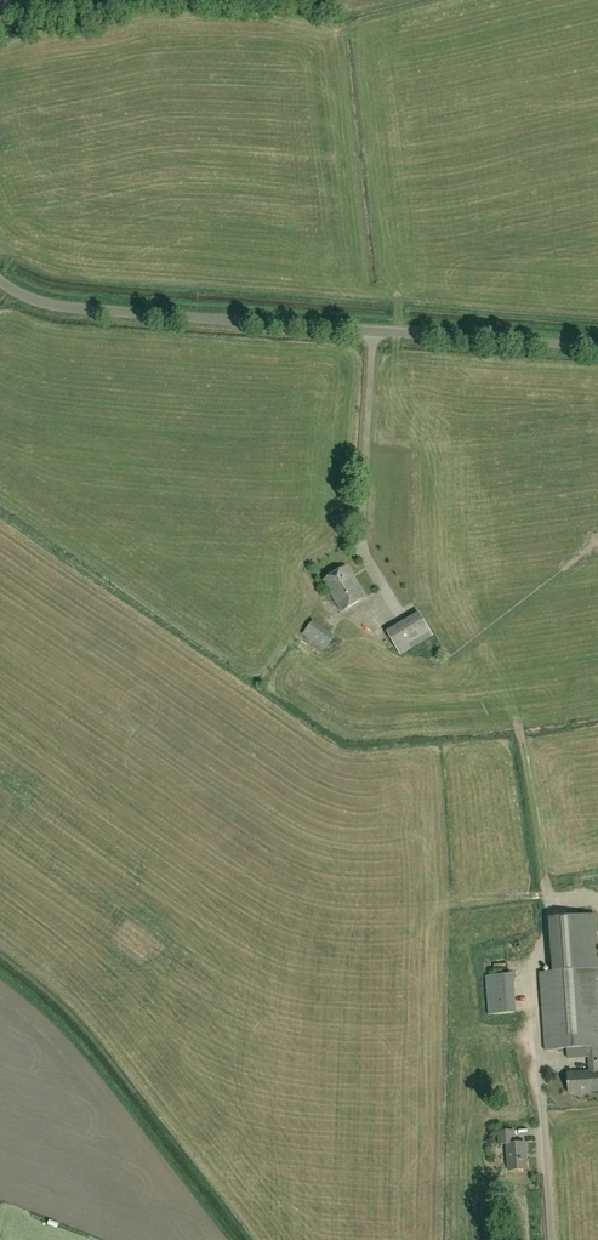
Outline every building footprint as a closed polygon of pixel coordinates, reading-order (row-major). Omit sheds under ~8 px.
[(323,580),(342,611),(366,597),(347,566),(323,580)] [(407,617),(412,623),(399,634),(406,643),(404,644),(409,650),(433,630),(421,616),(424,613),(419,607),(407,617)] [(334,636),(313,622),(304,634),(325,649),(334,636)] [(596,915),(556,917),(560,971),(541,972),(546,1050),(567,1049),(567,1059),(590,1058),(591,1072),(597,1072),(597,949),(596,915)] [(480,959),(493,958),(492,943),(479,943),(480,959)] [(515,1013),(512,974),(488,976),(490,1014),(515,1013)] [(591,1072),(568,1073),(570,1093),(597,1091),(597,1072),(591,1072)] [(500,1132),(501,1145),(508,1145),(510,1170),(528,1169),(527,1142),(516,1143),(515,1131),(500,1132)]
